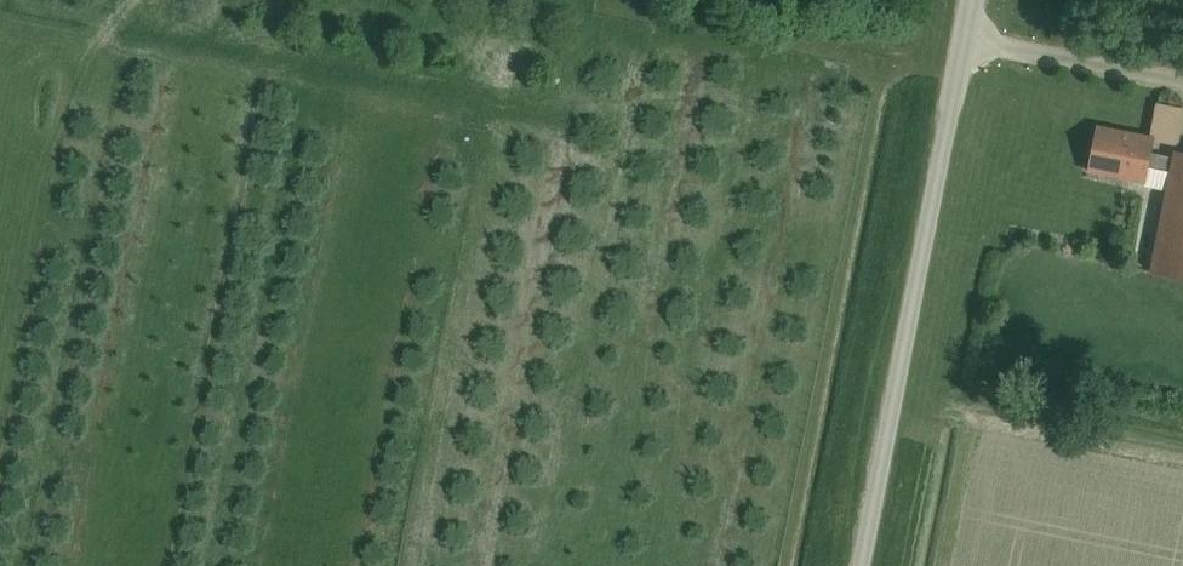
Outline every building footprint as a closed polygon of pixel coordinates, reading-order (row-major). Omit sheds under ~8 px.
[(1182,135),(1182,99),(1163,95),(1156,130),(1182,135)] [(1174,158),(1150,153),(1153,139),(1097,128),(1089,172),(1144,183),(1147,168),(1171,173),(1174,158)] [(1174,158),(1171,173),(1151,273),(1182,279),(1182,155),(1175,153),(1174,158)]
